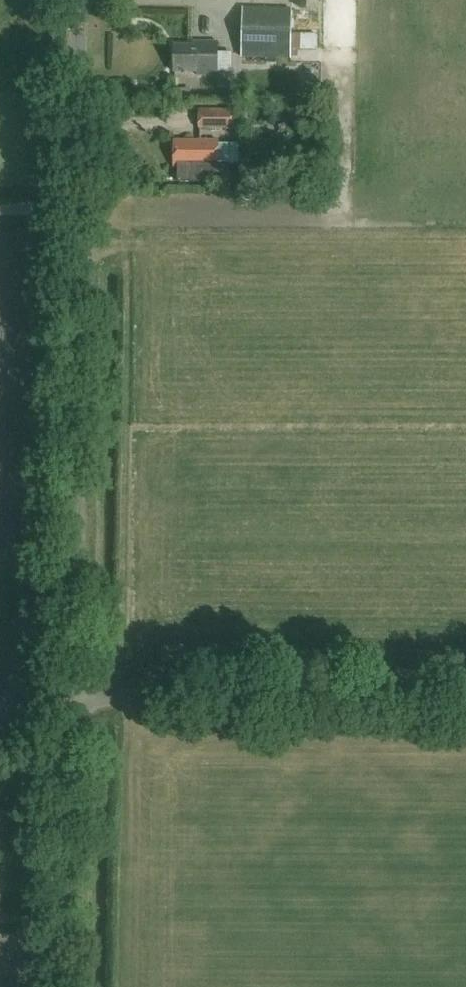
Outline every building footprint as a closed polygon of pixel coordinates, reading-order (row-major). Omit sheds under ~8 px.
[(296,8),(320,7),(320,0),(296,0),(296,8)] [(292,9),(243,8),(242,57),(291,58),(292,9)] [(321,54),(320,32),(296,34),(297,55),(321,54)] [(218,42),(193,42),(193,45),(174,45),(174,72),(198,72),(197,76),(218,76),(218,42)] [(234,110),(199,109),(199,129),(234,129),(234,110)] [(218,141),(174,141),(174,168),(218,168),(218,164),(239,164),(239,144),(218,144),(218,141)]
